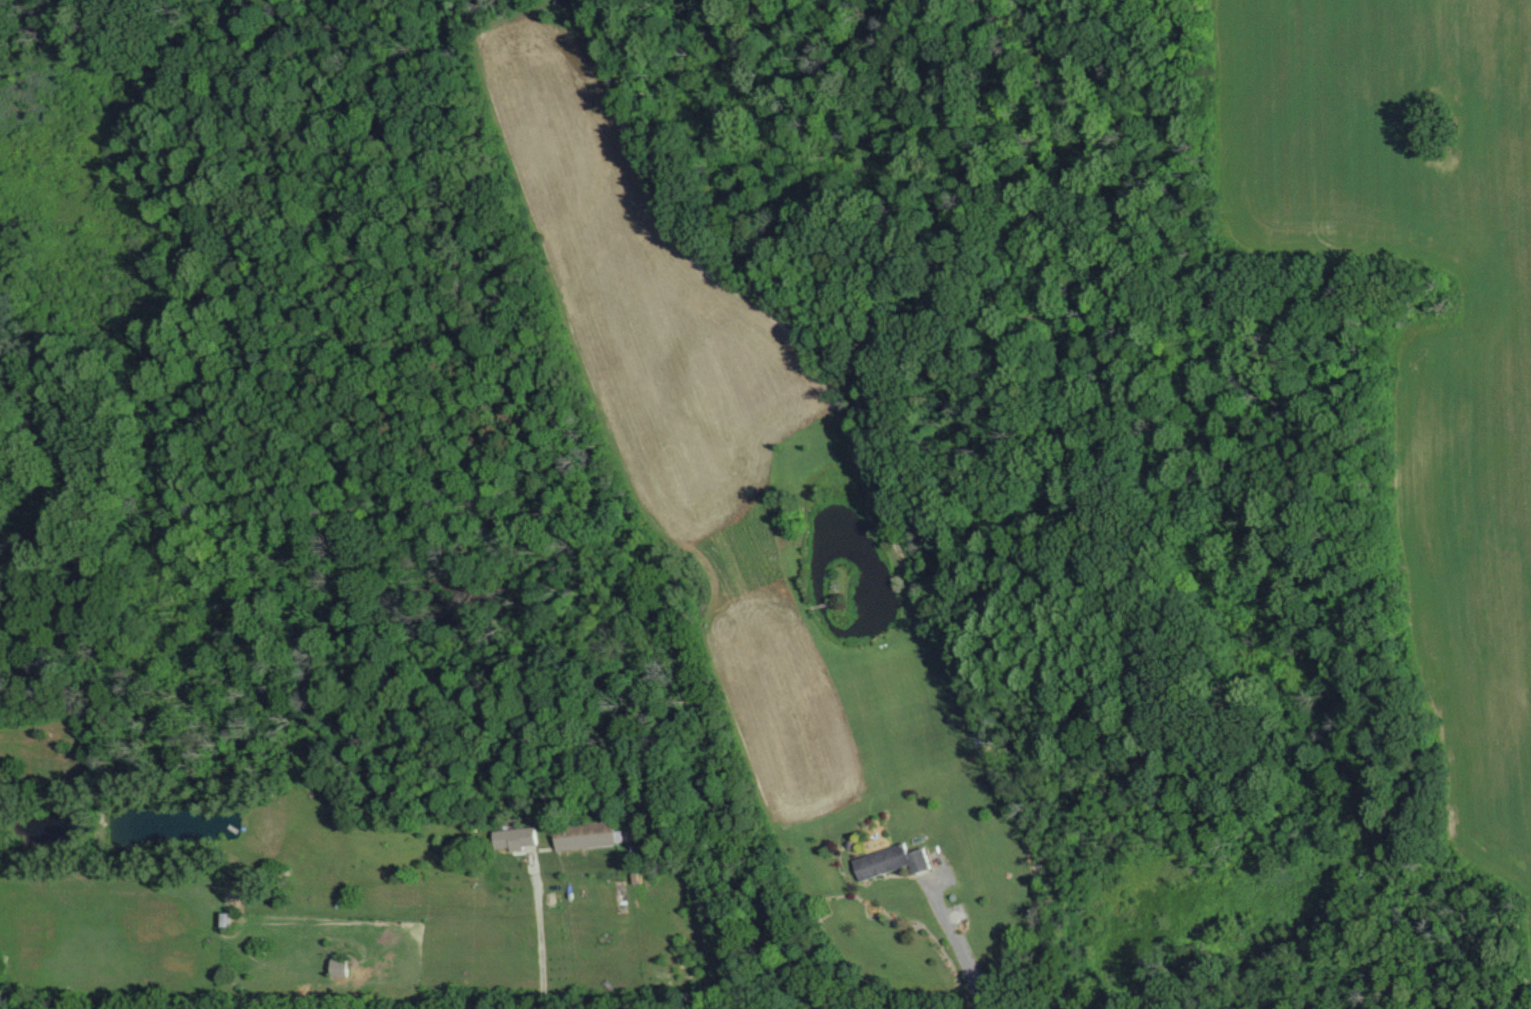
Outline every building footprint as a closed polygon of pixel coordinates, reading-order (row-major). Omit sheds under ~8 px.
[(559,824),(562,850),(619,845),(617,819),(559,824)] [(500,828),(501,849),(542,849),(541,827),(500,828)] [(858,858),(864,880),(915,865),(917,873),(933,869),(927,848),(911,853),(908,843),(858,858)] [(234,928),(234,914),(224,914),(224,928),(234,928)]
